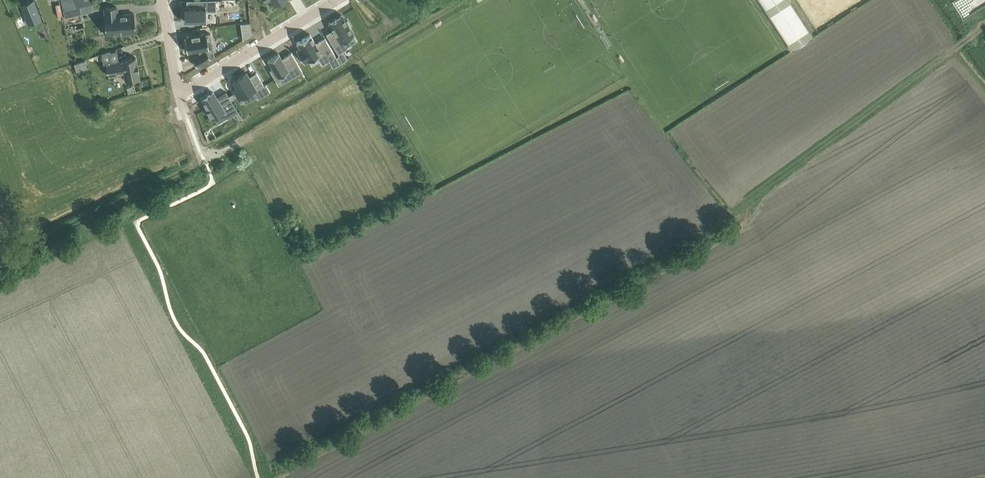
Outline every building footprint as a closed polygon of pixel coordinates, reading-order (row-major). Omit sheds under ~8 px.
[(25,3),(32,22),(41,19),(33,0),(25,3)] [(65,18),(93,11),(91,0),(61,0),(65,18)] [(185,6),(185,21),(205,20),(205,11),(216,10),(216,0),(197,0),(197,6),(187,6),(185,6)] [(792,50),(813,37),(790,0),(760,0),(792,50)] [(104,15),(106,34),(136,31),(134,15),(121,16),(121,14),(117,14),(117,6),(105,7),(105,15),(104,15)] [(333,29),(326,33),(338,53),(338,55),(341,61),(347,58),(343,50),(348,47),(347,45),(343,39),(353,33),(349,27),(351,26),(348,19),(345,21),(342,14),(329,22),(333,29)] [(250,21),(241,23),(243,39),(252,34),(250,21)] [(192,35),(185,36),(187,51),(198,49),(199,54),(193,58),(197,66),(214,56),(210,33),(206,33),(199,34),(199,33),(192,34),(192,35)] [(309,34),(297,42),(300,47),(297,49),(304,62),(307,60),(308,60),(317,55),(320,60),(321,60),(322,63),(329,60),(336,55),(325,37),(316,43),(314,41),(314,40),(310,33),(309,34)] [(279,52),(268,59),(273,68),(270,70),(275,78),(287,71),(291,78),(303,71),(299,64),(291,52),(284,56),(285,57),(282,58),(282,57),(279,52)] [(107,63),(109,75),(124,72),(126,80),(140,78),(138,70),(139,70),(138,63),(137,63),(136,57),(122,59),(122,60),(107,63)] [(85,60),(74,63),(77,71),(88,68),(85,60)] [(246,72),(233,80),(237,87),(233,89),(239,98),(241,96),(253,89),(257,96),(258,98),(270,91),(266,84),(266,83),(265,84),(264,85),(257,72),(256,72),(250,75),(249,76),(246,72)] [(210,94),(201,99),(208,110),(207,110),(207,111),(210,115),(210,116),(211,115),(212,117),(213,116),(221,112),(223,110),(227,117),(228,118),(236,113),(239,111),(231,99),(229,95),(226,91),(220,94),(217,97),(214,92),(210,94)]
